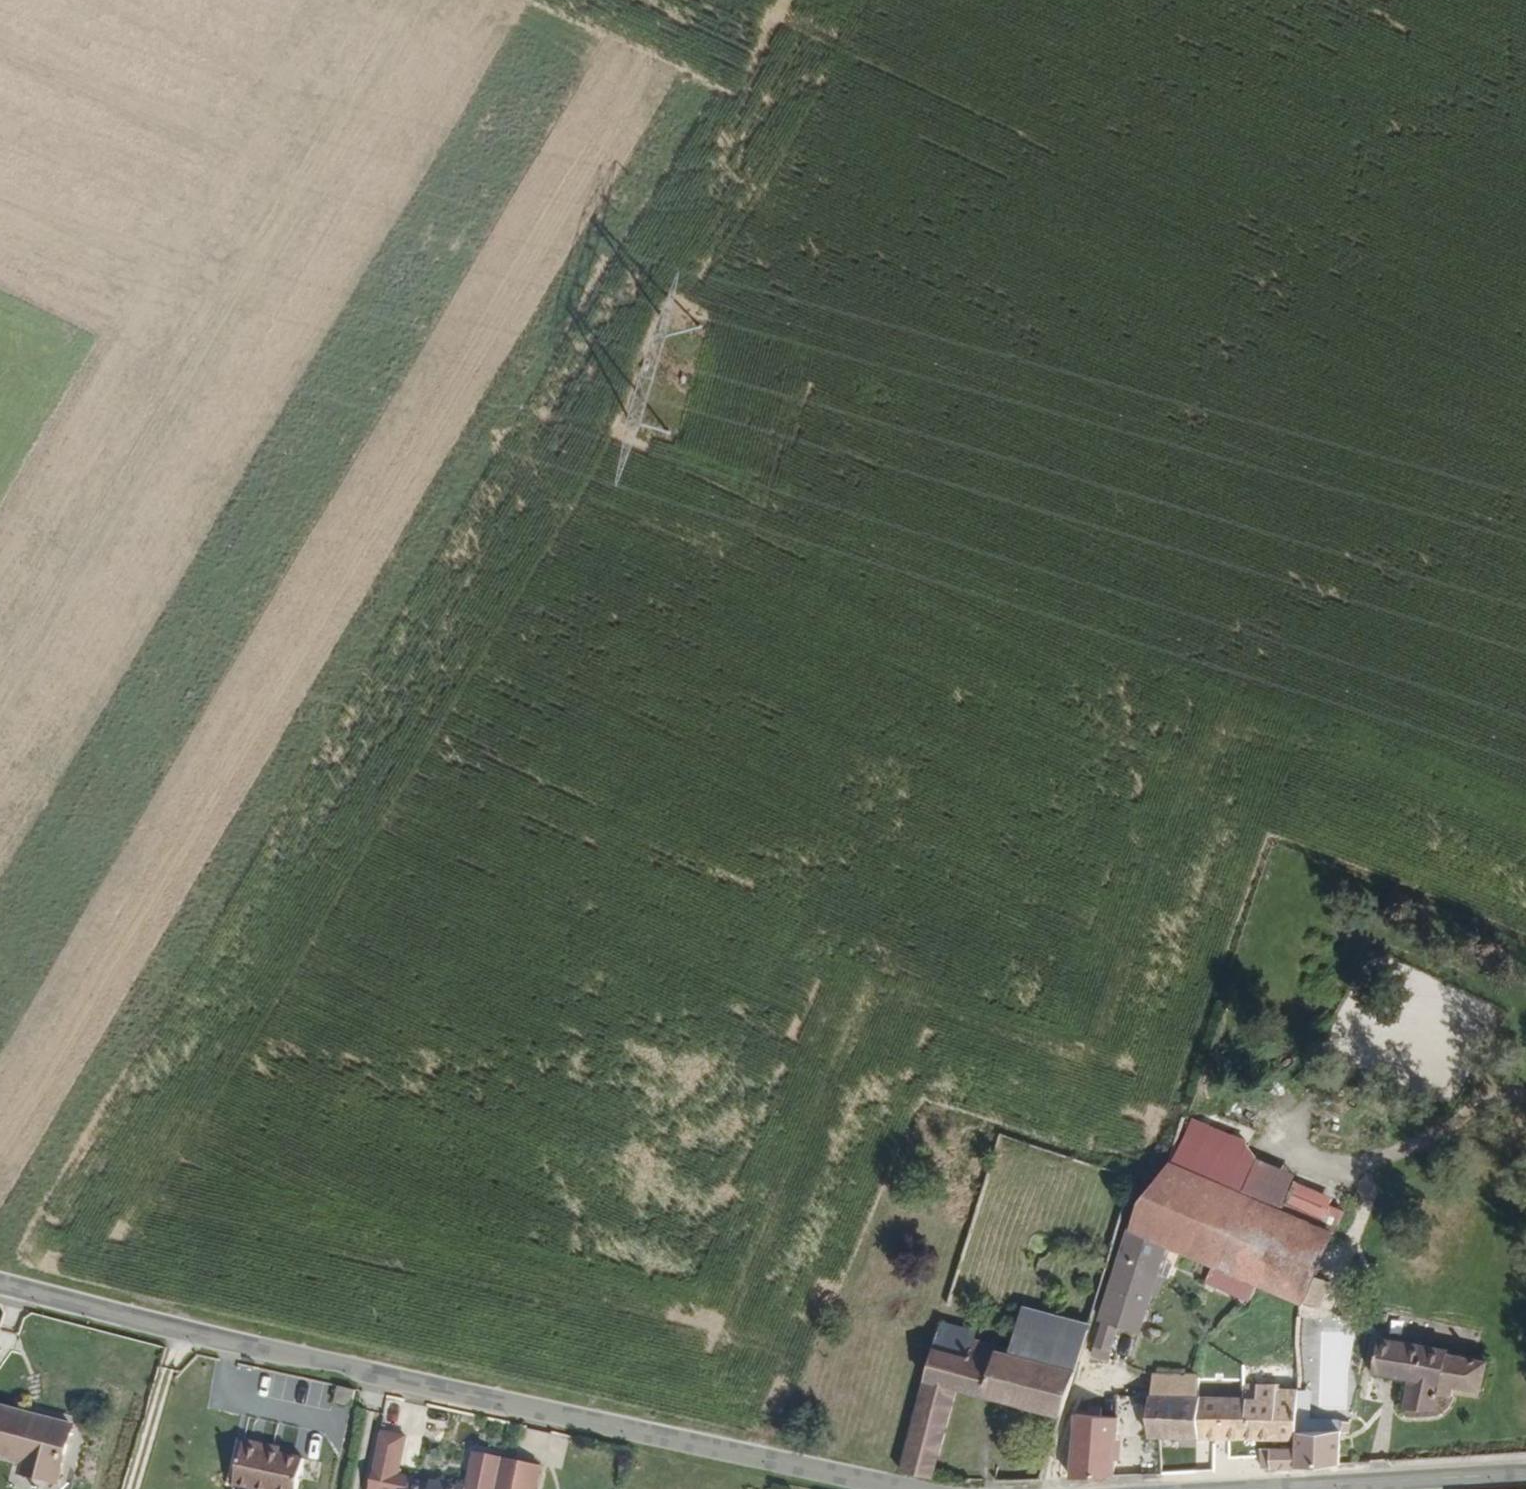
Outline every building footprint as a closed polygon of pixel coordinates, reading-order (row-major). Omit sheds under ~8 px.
[(1282,1199),(1166,1148),(1138,1193),(1128,1228),(1257,1277),(1303,1295),(1334,1219),(1282,1199)] [(1257,1277),(1128,1228),(1096,1353),(1114,1357),(1123,1324),(1144,1329),(1154,1291),(1161,1294),(1165,1274),(1170,1275),(1171,1268),(1204,1279),(1206,1276),(1217,1280),(1251,1294),(1257,1277)] [(1206,1276),(1204,1279),(1202,1285),(1214,1291),(1217,1280),(1206,1276)] [(1081,1365),(1093,1319),(1030,1304),(1020,1352),(1081,1365)] [(984,1317),(944,1308),(936,1334),(978,1345),(981,1335),(984,1317)] [(1067,1420),(1081,1365),(1020,1352),(1008,1350),(1009,1342),(981,1335),(978,1345),(936,1334),(908,1438),(910,1480),(946,1482),(964,1388),(1033,1403),(1031,1412),(1067,1420)] [(1452,1350),(1453,1347),(1385,1336),(1380,1375),(1418,1380),(1415,1410),(1445,1414),(1448,1390),(1452,1350)] [(1493,1356),(1452,1350),(1448,1390),(1463,1392),(1463,1389),(1463,1382),(1489,1386),(1493,1356)] [(1162,1405),(1208,1402),(1207,1382),(1162,1384),(1162,1405)] [(1488,1393),(1489,1386),(1463,1382),(1463,1389),(1488,1393)] [(1307,1430),(1306,1388),(1288,1388),(1288,1386),(1249,1387),(1249,1400),(1208,1402),(1162,1405),(1158,1405),(1161,1437),(1284,1430),(1285,1446),(1274,1447),(1274,1461),(1309,1458),(1307,1430)] [(1138,1395),(1120,1396),(1121,1415),(1139,1414),(1138,1395)] [(0,1403),(0,1451),(36,1460),(34,1471),(70,1479),(83,1424),(0,1403)] [(1309,1458),(1351,1454),(1348,1429),(1355,1429),(1357,1415),(1346,1413),(1343,1427),(1307,1430),(1309,1458)] [(1082,1416),(1081,1477),(1127,1473),(1126,1416),(1082,1416)] [(392,1441),(382,1488),(425,1488),(425,1486),(411,1483),(418,1447),(392,1441)] [(265,1448),(255,1488),(320,1488),(325,1467),(287,1459),(288,1454),(265,1448)] [(512,1473),(488,1467),(482,1488),(509,1488),(512,1473)] [(512,1472),(512,1473),(509,1488),(549,1488),(551,1481),(512,1472)]
